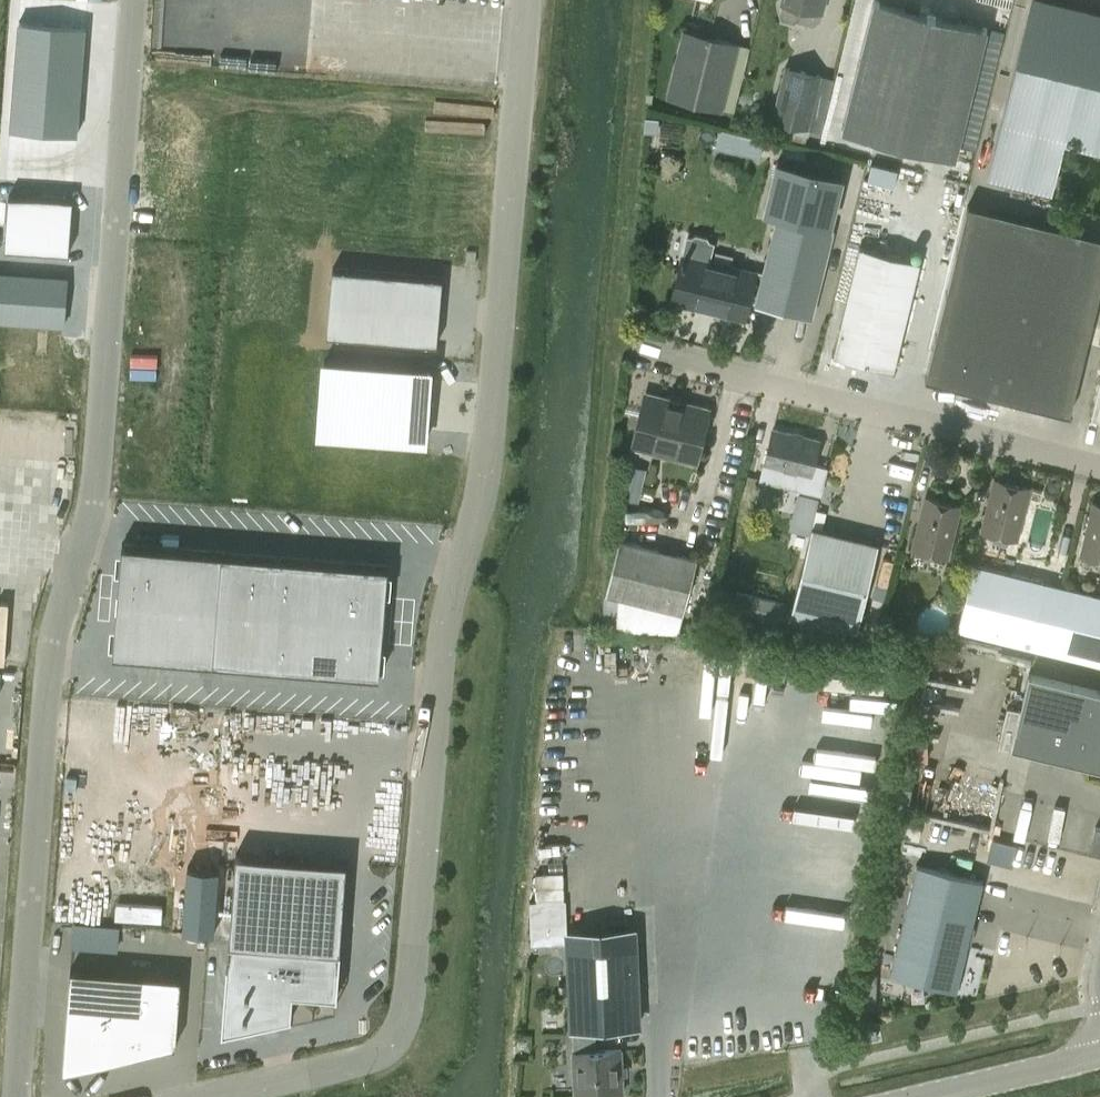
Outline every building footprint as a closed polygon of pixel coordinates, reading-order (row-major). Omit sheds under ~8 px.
[(780,14),(782,18),(794,21),(798,19),(801,8),(822,13),(825,0),(783,0),(782,3),(783,4),(780,14)] [(1059,0),(1031,0),(989,175),(1051,191),(1064,138),(1099,147),(1099,10),(1059,0)] [(843,131),(956,158),(987,28),(875,1),(843,131)] [(19,21),(11,130),(77,135),(86,26),(19,21)] [(740,42),(683,28),(665,96),(723,111),(740,42)] [(785,66),(771,120),(809,129),(822,75),(785,66)] [(779,214),(757,303),(810,316),(833,228),(831,228),(844,176),(777,159),(764,210),(779,214)] [(898,169),(872,162),(868,179),(894,185),(898,169)] [(0,207),(0,250),(52,255),(56,189),(1,185),(0,207)] [(1091,326),(1099,289),(1099,236),(967,204),(925,378),(968,389),(967,392),(1026,407),(1027,403),(1070,414),(1086,347),(1099,351),(1099,328),(1091,326)] [(688,238),(681,263),(684,264),(675,303),(696,308),(697,304),(745,316),(755,273),(709,261),(713,244),(709,243),(707,238),(695,235),(690,238),(688,238)] [(840,357),(839,360),(852,365),(866,366),(866,363),(894,370),(921,261),(860,247),(834,356),(840,357)] [(332,268),(327,335),(436,344),(442,278),(332,268)] [(64,325),(68,277),(0,272),(0,321),(64,325)] [(320,360),(314,435),(425,444),(431,368),(320,360)] [(1091,417),(1099,420),(1099,380),(1091,417)] [(636,439),(697,454),(708,409),(647,394),(636,439)] [(764,463),(803,474),(800,488),(820,493),(827,467),(814,463),(820,440),(773,429),(764,463)] [(625,465),(617,498),(639,503),(647,470),(625,465)] [(1017,539),(1030,487),(995,479),(982,530),(1017,539)] [(788,528),(811,535),(791,614),(858,630),(878,543),(812,527),(819,497),(798,492),(788,528)] [(926,496),(913,547),(948,556),(961,505),(926,496)] [(1094,503),(1081,554),(1099,559),(1099,505),(1094,503)] [(664,504),(615,505),(615,521),(665,520),(664,504)] [(679,630),(684,613),(698,558),(620,539),(607,594),(604,594),(602,626),(679,630)] [(121,544),(112,655),(380,677),(389,566),(121,544)] [(973,563),(958,628),(1099,663),(1099,594),(973,563)] [(722,755),(733,651),(698,648),(694,692),(674,690),(668,750),(722,755)] [(932,649),(925,695),(962,701),(969,654),(932,649)] [(998,744),(1011,747),(1076,762),(1099,768),(1099,691),(1093,690),(1029,674),(1025,690),(1020,711),(1007,708),(998,744)] [(236,854),(222,1031),(290,1014),(292,992),(336,995),(347,863),(236,854)] [(982,881),(917,865),(890,974),(956,990),(982,881)] [(218,870),(212,870),(189,868),(184,930),(207,932),(212,932),(218,870)] [(75,923),(75,924),(73,948),(117,951),(119,927),(75,923)] [(635,929),(569,932),(572,1029),(573,1029),(593,1029),(638,1027),(635,929)] [(70,967),(65,1034),(70,1035),(68,1064),(132,1049),(133,1040),(176,1043),(182,976),(70,967)] [(862,986),(877,987),(877,973),(863,973),(862,986)] [(574,1051),(573,1051),(575,1095),(624,1093),(621,1049),(594,1051),(593,1029),(573,1029),(574,1051)]
